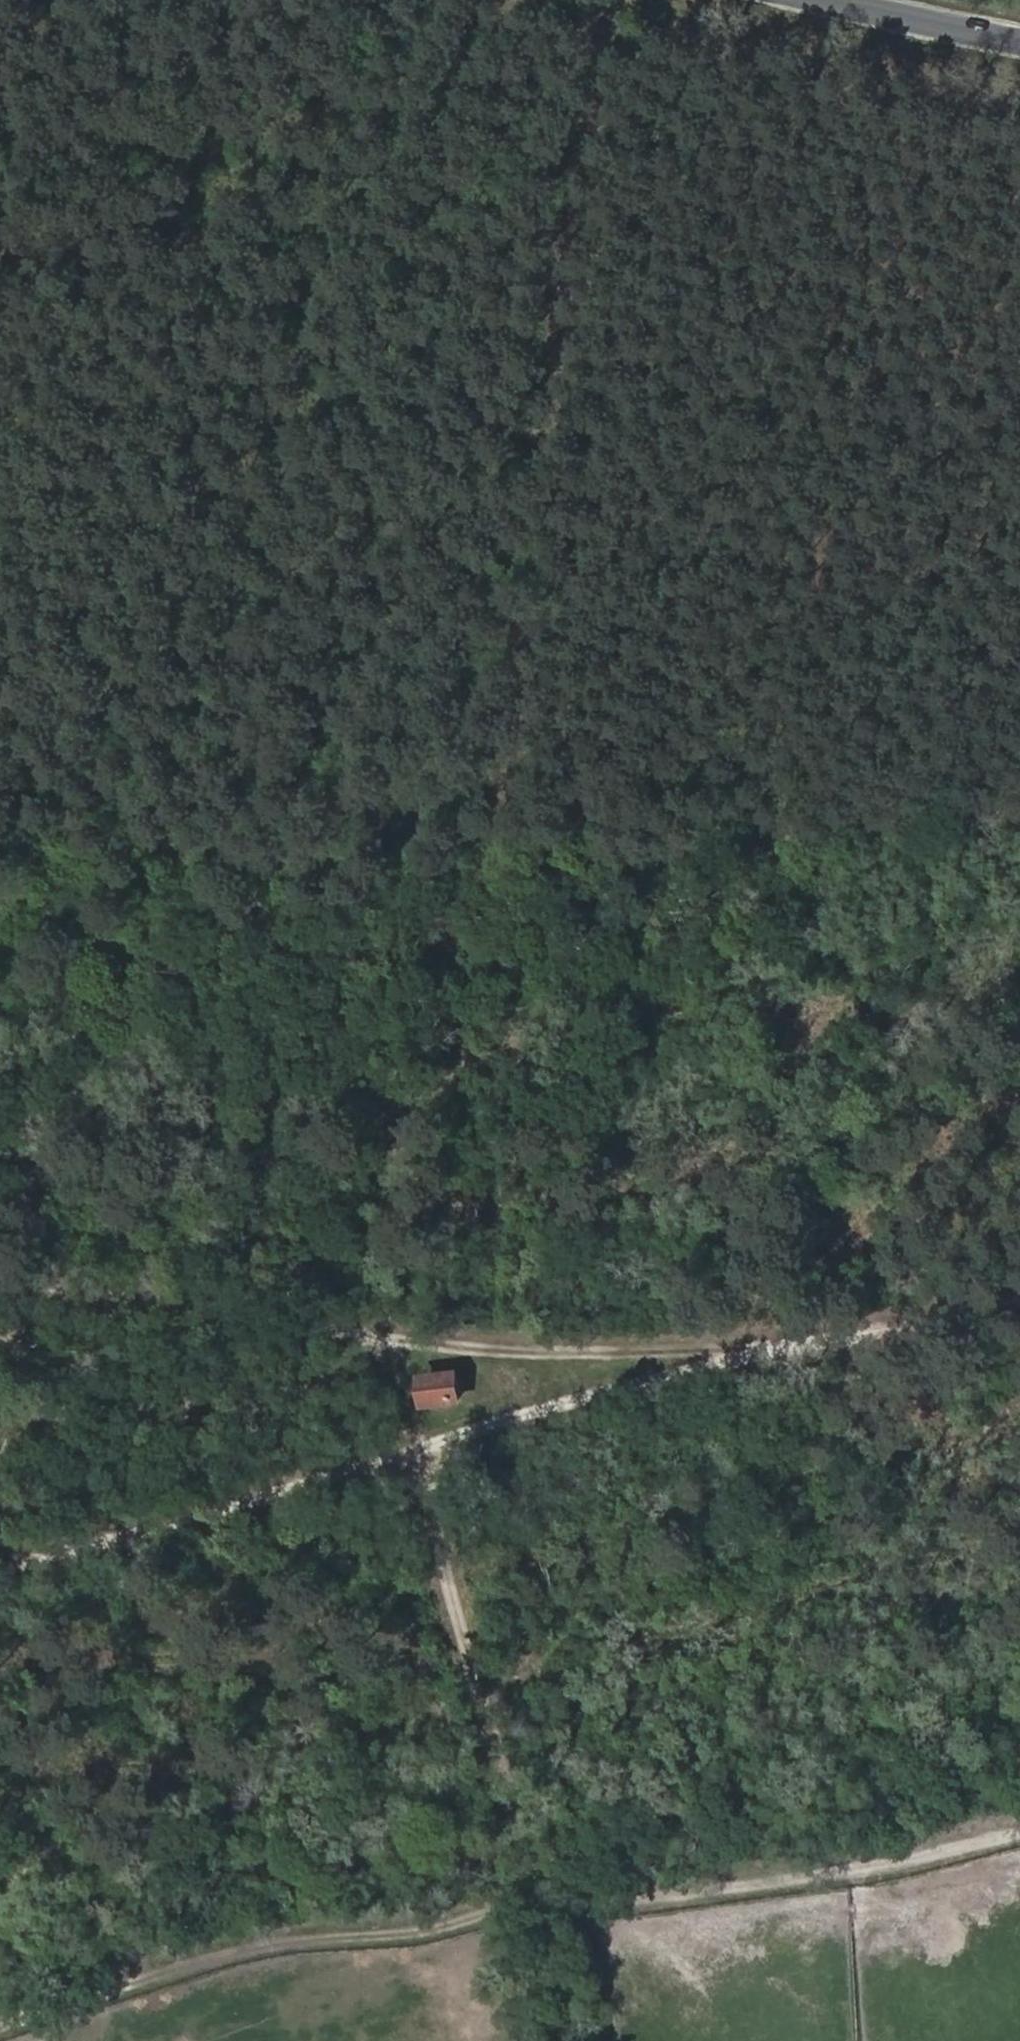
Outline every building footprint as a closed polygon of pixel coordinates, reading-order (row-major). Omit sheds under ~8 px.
[(458,1401),(455,1376),(426,1380),(428,1405),(458,1401)]
